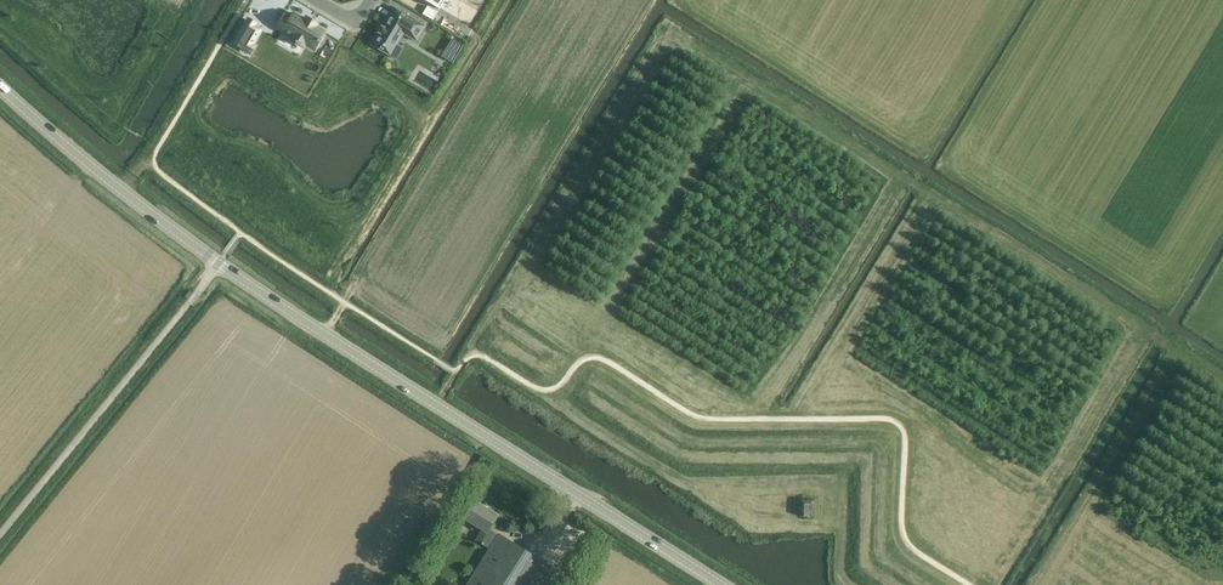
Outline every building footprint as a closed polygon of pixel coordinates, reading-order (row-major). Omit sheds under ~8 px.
[(440,8),(444,0),(426,0),(440,8)] [(383,25),(371,45),(391,57),(398,44),(404,34),(417,42),(427,25),(394,6),(387,18),(388,19),(384,26),(383,25)] [(438,13),(427,6),(423,14),(434,20),(438,13)] [(304,17),(293,11),(291,15),(285,11),(275,28),(290,37),(288,39),(305,48),(306,47),(315,52),(327,31),(318,26),(320,23),(306,15),(304,17)] [(247,20),(233,44),(248,53),(253,45),(251,44),(260,30),(254,26),(254,25),(247,20)] [(452,39),(442,56),(453,62),(463,46),(452,39)] [(469,510),(464,519),(480,529),(474,539),(489,548),(466,584),(540,584),(551,567),(499,534),(497,537),(488,532),(499,515),(476,500),(469,510)] [(814,507),(798,505),(797,521),(812,522),(814,507)]
